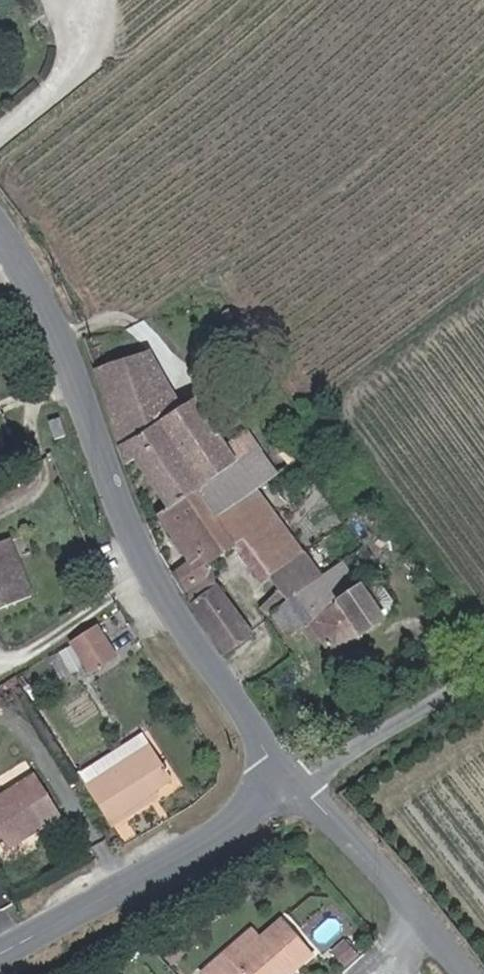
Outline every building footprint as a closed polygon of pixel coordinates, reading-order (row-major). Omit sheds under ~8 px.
[(183,406),(149,351),(124,362),(137,394),(132,409),(111,417),(121,447),(183,406)] [(137,394),(124,362),(95,374),(111,417),(132,409),(137,394)] [(139,461),(172,511),(203,492),(222,517),(256,493),(293,466),(274,439),(273,437),(255,451),(236,464),(226,449),(196,399),(184,407),(183,406),(121,447),(129,468),(139,461)] [(55,416),(45,419),(51,438),(61,434),(55,416)] [(255,451),(245,436),(226,449),(236,464),(255,451)] [(203,492),(172,511),(161,518),(193,562),(175,576),(184,594),(213,574),(213,569),(209,564),(242,542),(270,579),(303,555),(256,493),(222,517),(203,492)] [(20,527),(0,535),(0,602),(43,585),(20,527)] [(343,564),(325,539),(303,555),(320,579),(343,564)] [(302,591),(320,579),(303,555),(270,579),(280,593),(262,609),(270,619),(276,614),(302,591)] [(320,579),(302,591),(318,611),(305,621),(310,629),(315,626),(331,653),(383,623),(343,564),(320,579)] [(213,574),(184,594),(189,602),(222,652),(227,658),(252,633),(215,588),(213,574)] [(318,611),(302,591),(276,614),(289,632),(305,621),(318,611)] [(131,639),(112,610),(86,627),(104,657),(131,639)] [(179,766),(151,720),(87,761),(116,806),(129,798),(133,804),(158,788),(154,781),(162,776),(179,766)] [(36,772),(0,794),(0,837),(6,846),(35,828),(30,819),(56,803),(36,772)] [(166,782),(162,776),(154,781),(158,788),(166,782)] [(35,828),(62,811),(56,803),(30,819),(35,828)] [(286,916),(237,959),(231,953),(213,970),(217,973),(290,973),(317,951),(286,916)]
